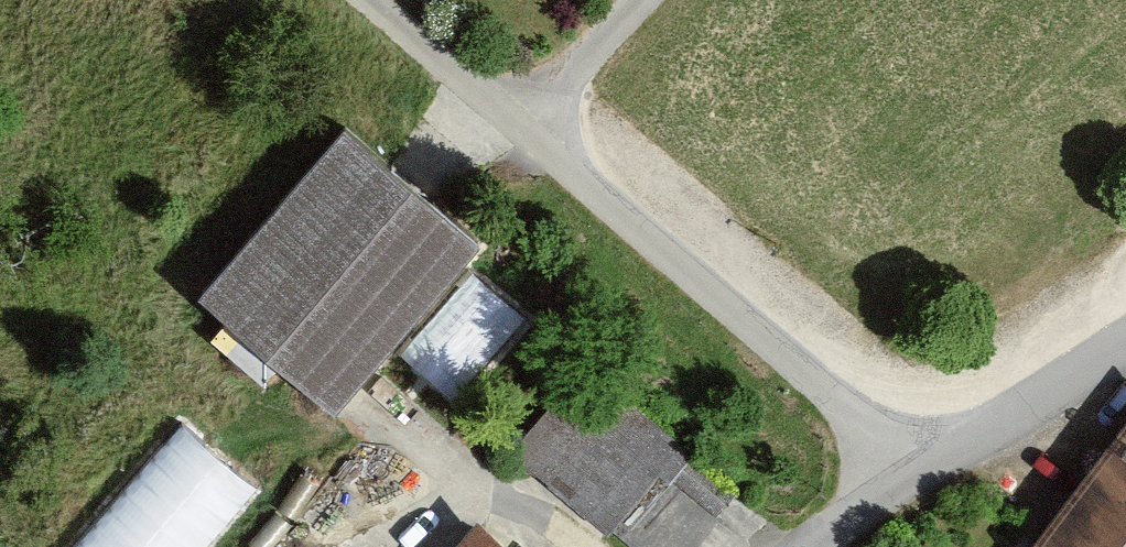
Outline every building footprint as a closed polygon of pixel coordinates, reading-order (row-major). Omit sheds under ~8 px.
[(472,245),(326,125),(177,293),(322,417),(472,245)] [(403,345),(456,395),(531,316),(478,266),(403,345)] [(521,441),(637,546),(693,546),(740,496),(594,362),(521,441)] [(1122,396),(1012,546),(1125,546),(1125,399),(1122,396)] [(267,486),(190,414),(66,546),(210,546),(267,486)] [(444,521),(424,546),(481,546),(444,521)]
